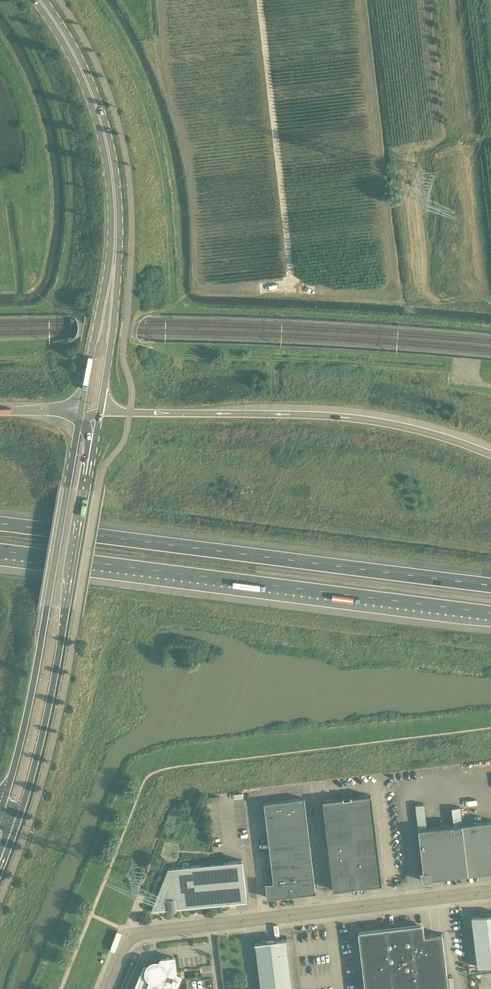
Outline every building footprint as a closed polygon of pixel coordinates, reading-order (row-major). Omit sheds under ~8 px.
[(333,889),(381,883),(371,795),(322,801),(333,889)] [(315,891),(306,818),(304,798),(263,802),(273,882),(266,883),(266,882),(265,882),(267,897),(275,896),(279,895),(280,897),(289,896),(288,895),(315,891)] [(426,828),(423,803),(415,804),(422,871),(420,871),(422,878),(423,878),(424,881),(431,880),(432,880),(432,878),(490,871),(490,820),(426,828)] [(176,909),(247,900),(242,859),(168,869),(167,868),(150,911),(151,911),(169,909),(169,910),(176,909)] [(490,965),(490,913),(471,916),(472,929),(477,966),(490,965)] [(442,933),(422,935),(420,925),(360,932),(367,988),(448,988),(442,933)] [(286,939),(286,938),(254,942),(254,943),(255,943),(261,988),(291,988),(285,939),(286,939)] [(136,988),(162,988),(164,984),(172,983),(176,985),(181,975),(176,973),(174,957),(160,958),(158,963),(157,963),(154,963),(154,961),(150,962),(151,964),(150,966),(149,967),(144,965),(134,988),(136,988)]
